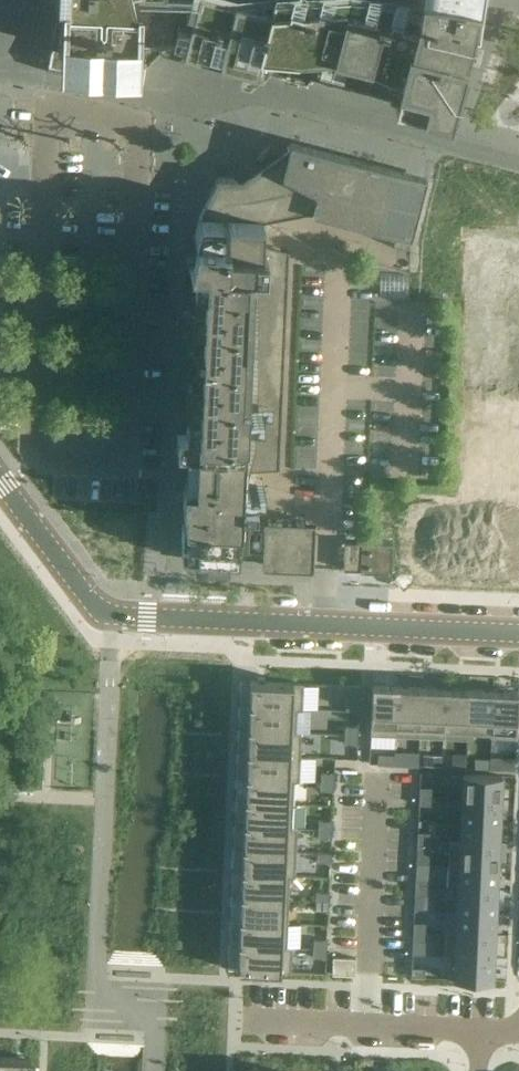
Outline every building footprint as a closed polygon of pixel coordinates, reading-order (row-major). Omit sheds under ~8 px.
[(58,20),(56,20),(45,70),(140,89),(145,66),(146,66),(167,45),(183,45),(182,51),(254,69),(255,67),(289,78),(290,73),(448,113),(471,23),(475,24),(478,0),(59,0),(58,20)] [(198,214),(198,216),(261,219),(261,218),(264,218),(264,217),(311,208),(311,209),(404,234),(404,233),(410,235),(424,182),(425,176),(290,140),(288,146),(271,158),(268,154),(257,161),(260,166),(241,179),(233,179),(233,178),(226,178),(226,177),(217,177),(215,181),(216,181),(200,214),(198,214)] [(405,300),(478,303),(481,253),(506,259),(504,304),(518,305),(518,209),(428,186),(406,269),(405,300)] [(265,245),(260,244),(261,219),(198,216),(187,257),(187,259),(194,259),(181,554),(262,558),(261,567),(312,569),(314,522),(239,519),(240,502),(253,502),(254,493),(240,492),(241,471),(278,468),(288,251),(265,245)] [(490,509),(489,521),(499,522),(500,509),(490,509)] [(500,509),(499,522),(509,522),(509,510),(500,509)] [(394,526),(392,572),(413,573),(415,527),(394,526)] [(415,527),(413,573),(434,574),(436,528),(415,527)] [(436,528),(434,574),(455,575),(457,529),(436,528)] [(457,529),(455,575),(475,576),(477,530),(457,529)] [(477,530),(475,576),(497,577),(498,531),(477,530)] [(497,577),(518,578),(518,574),(518,532),(498,531),(497,577)] [(391,573),(391,572),(392,543),(367,542),(361,542),(361,543),(344,542),(343,569),(360,569),(360,571),(391,573)] [(250,682),(249,707),(297,709),(302,709),(303,684),(293,684),(293,683),(250,681),(250,682)] [(395,736),(397,686),(372,685),(370,735),(395,736)] [(419,737),(421,687),(397,686),(395,736),(419,737)] [(443,729),(445,688),(421,687),(419,737),(444,738),(444,729),(443,729)] [(469,689),(445,688),(443,729),(444,729),(467,730),(469,689)] [(493,690),(469,689),(467,730),(491,731),(493,690)] [(516,738),(518,691),(493,690),(491,731),(490,731),(490,736),(491,737),(516,738)] [(346,702),(346,711),(359,712),(359,703),(346,702)] [(249,707),(248,730),(290,731),(296,732),(296,729),(297,709),(249,707)] [(345,725),(345,734),(358,734),(358,726),(345,725)] [(248,731),(247,755),(300,758),(300,752),(301,732),(296,732),(290,731),(248,730),(248,731)] [(345,734),(344,743),(357,743),(358,734),(345,734)] [(418,753),(402,752),(402,765),(418,766),(418,753)] [(377,764),(394,765),(394,754),(378,754),(377,764)] [(423,754),(423,764),(441,765),(441,755),(423,754)] [(465,755),(453,754),(452,766),(464,766),(465,755)] [(247,755),(246,779),(295,781),(299,781),(300,758),(247,755)] [(515,759),(490,758),(489,769),(514,770),(515,759)] [(475,759),(475,768),(489,769),(489,760),(475,759)] [(321,773),(321,782),(334,783),(334,774),(321,773)] [(500,799),(501,776),(462,774),(460,798),(500,799)] [(246,779),(245,803),(294,805),(295,781),(246,779)] [(321,782),(320,791),(333,792),(334,783),(321,782)] [(419,787),(419,796),(432,796),(433,788),(419,787)] [(431,805),(431,797),(418,796),(418,805),(431,805)] [(500,822),(500,799),(460,798),(460,820),(500,822)] [(245,803),(244,825),(293,827),(294,805),(245,803)] [(319,819),(318,828),(332,829),(332,820),(319,819)] [(459,842),(459,843),(499,845),(500,822),(460,820),(459,842)] [(244,827),(243,851),(296,853),(296,851),(297,827),(293,827),(244,825),(244,827)] [(318,828),(318,837),(331,838),(332,829),(318,828)] [(417,832),(417,841),(430,841),(431,832),(417,832)] [(429,851),(429,842),(416,841),(416,850),(429,851)] [(449,842),(448,865),(498,867),(499,845),(459,843),(449,842)] [(243,851),(242,874),(289,876),(295,877),(296,853),(243,851)] [(317,854),(317,863),(330,863),(331,855),(317,854)] [(448,865),(447,887),(457,888),(497,890),(498,867),(448,865)] [(242,875),(241,898),(288,901),(289,876),(242,874),(242,875)] [(427,887),(428,878),(414,877),(414,886),(427,887)] [(427,896),(427,887),(414,886),(414,895),(427,896)] [(457,888),(456,911),(496,912),(497,890),(457,888)] [(316,893),(315,902),(329,902),(329,893),(316,893)] [(241,898),(240,922),(287,925),(288,901),(241,898)] [(315,902),(315,911),(328,911),(329,902),(315,902)] [(455,932),(455,933),(495,935),(496,912),(456,911),(455,932)] [(239,944),(286,946),(287,925),(240,922),(239,944)] [(425,932),(426,923),(412,923),(412,931),(425,932)] [(425,941),(425,932),(412,931),(412,940),(425,941)] [(494,957),(495,935),(455,933),(455,932),(445,932),(444,956),(449,956),(449,955),(494,957)] [(314,939),(313,947),(327,948),(327,939),(314,939)] [(237,969),(237,970),(280,972),(291,972),(292,947),(286,946),(239,944),(239,945),(238,946),(237,969)] [(313,947),(313,956),(326,957),(327,948),(313,947)] [(449,956),(448,979),(493,981),(494,957),(449,955),(449,956)] [(332,957),(332,975),(354,975),(355,958),(353,957),(344,957),(332,957)] [(411,967),(411,977),(424,978),(425,968),(411,967)] [(35,1069),(30,1069),(31,1058),(14,1057),(4,1056),(0,1056),(0,1070),(35,1070),(35,1069)]
